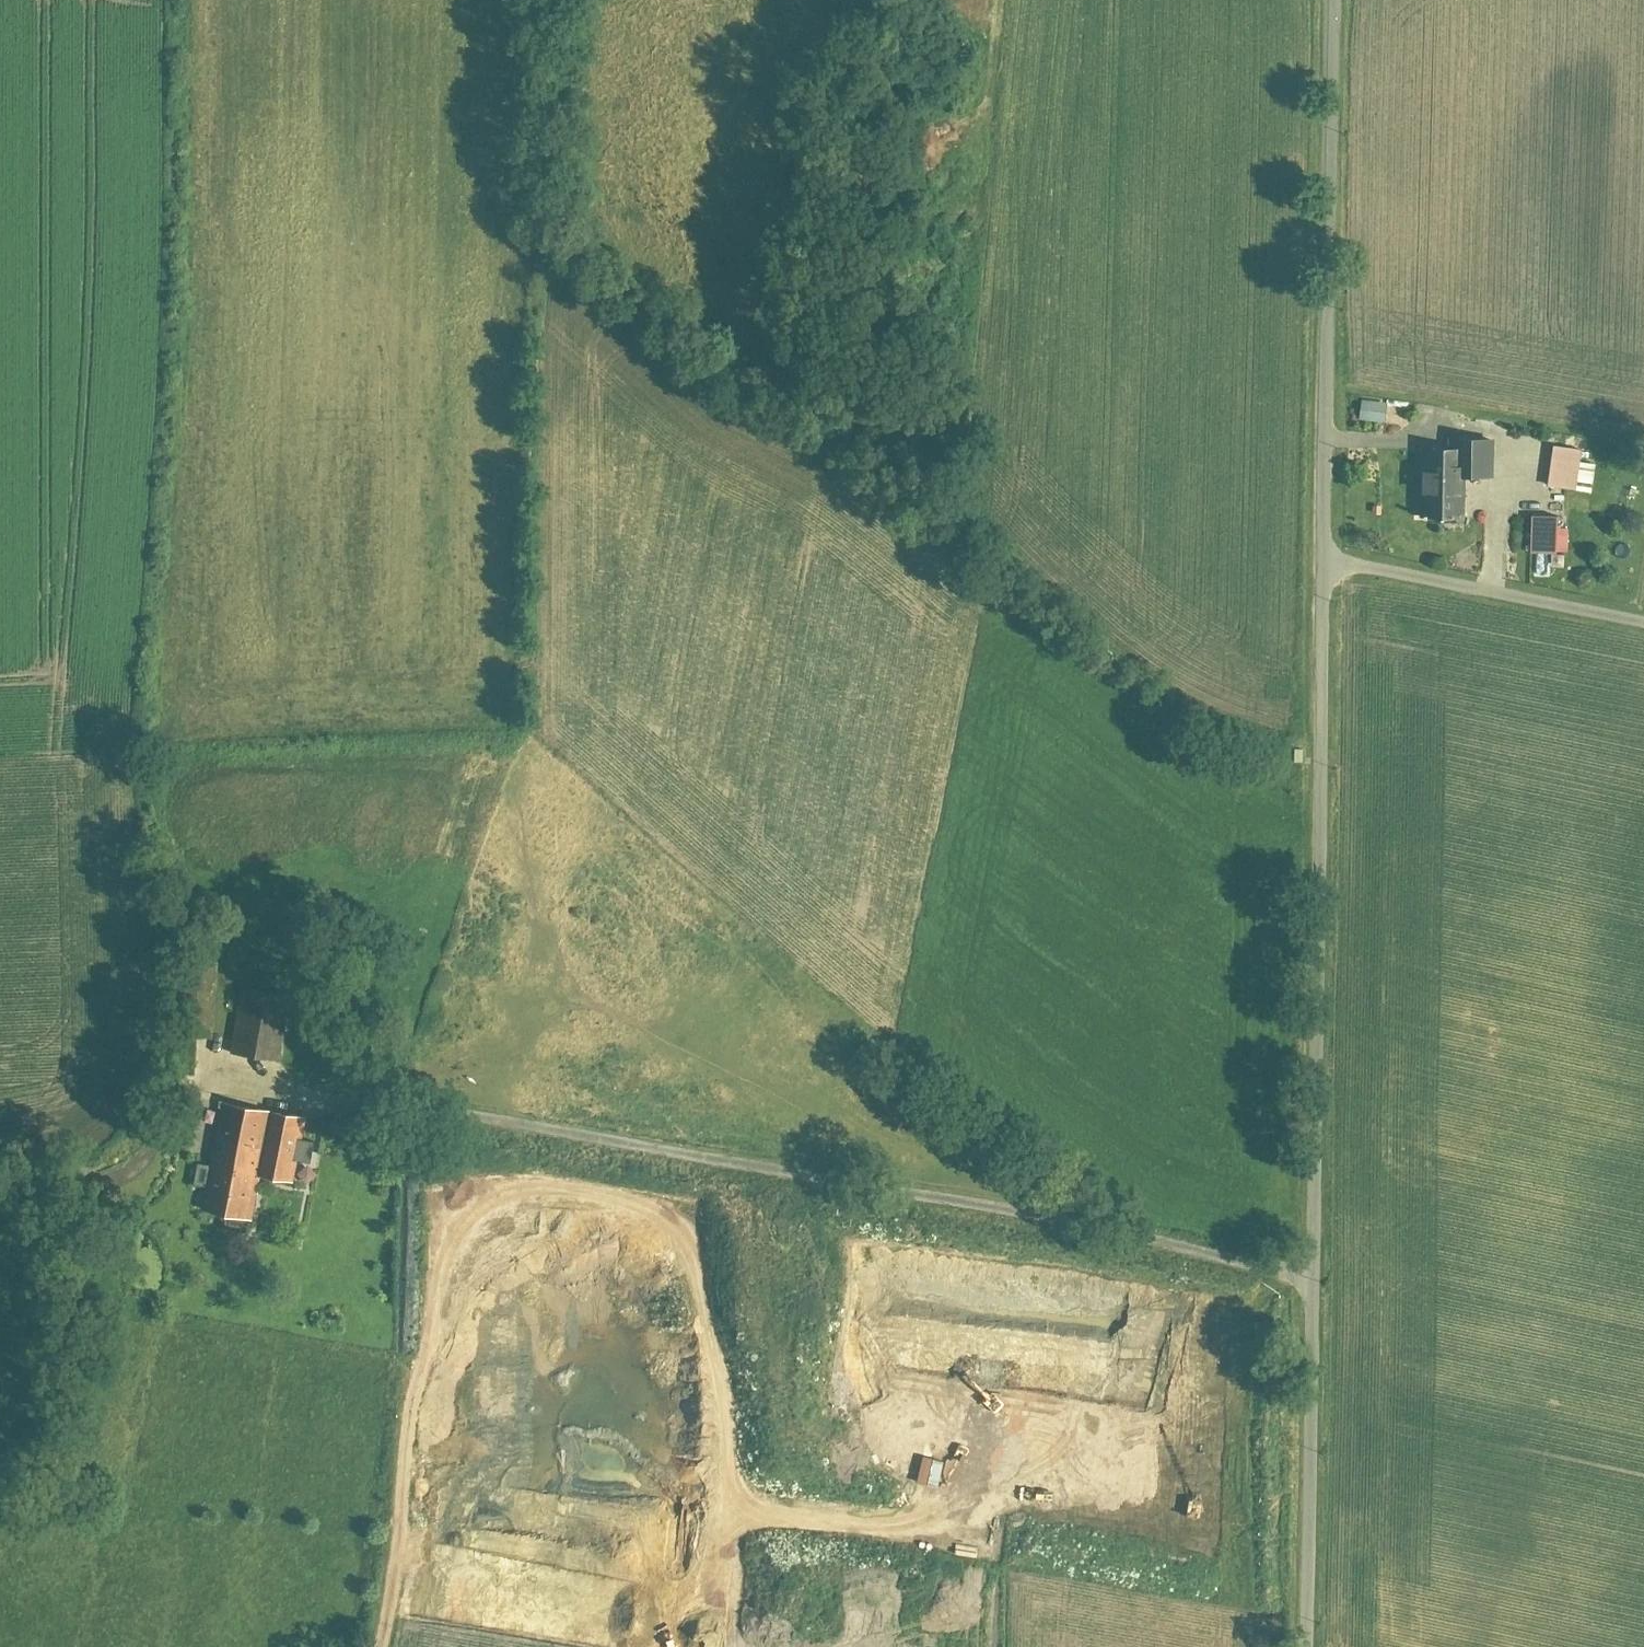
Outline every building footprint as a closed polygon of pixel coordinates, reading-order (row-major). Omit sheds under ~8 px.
[(1457,438),(1457,447),(1424,447),(1423,516),(1464,516),(1465,474),(1491,474),(1491,439),(1457,438)] [(1543,450),(1545,488),(1580,486),(1578,448),(1543,450)] [(1533,518),(1533,562),(1568,562),(1568,518),(1533,518)] [(242,992),(235,1056),(284,1061),(291,998),(242,992)] [(255,1222),(263,1178),(294,1183),(305,1121),(223,1107),(204,1212),(255,1222)]
